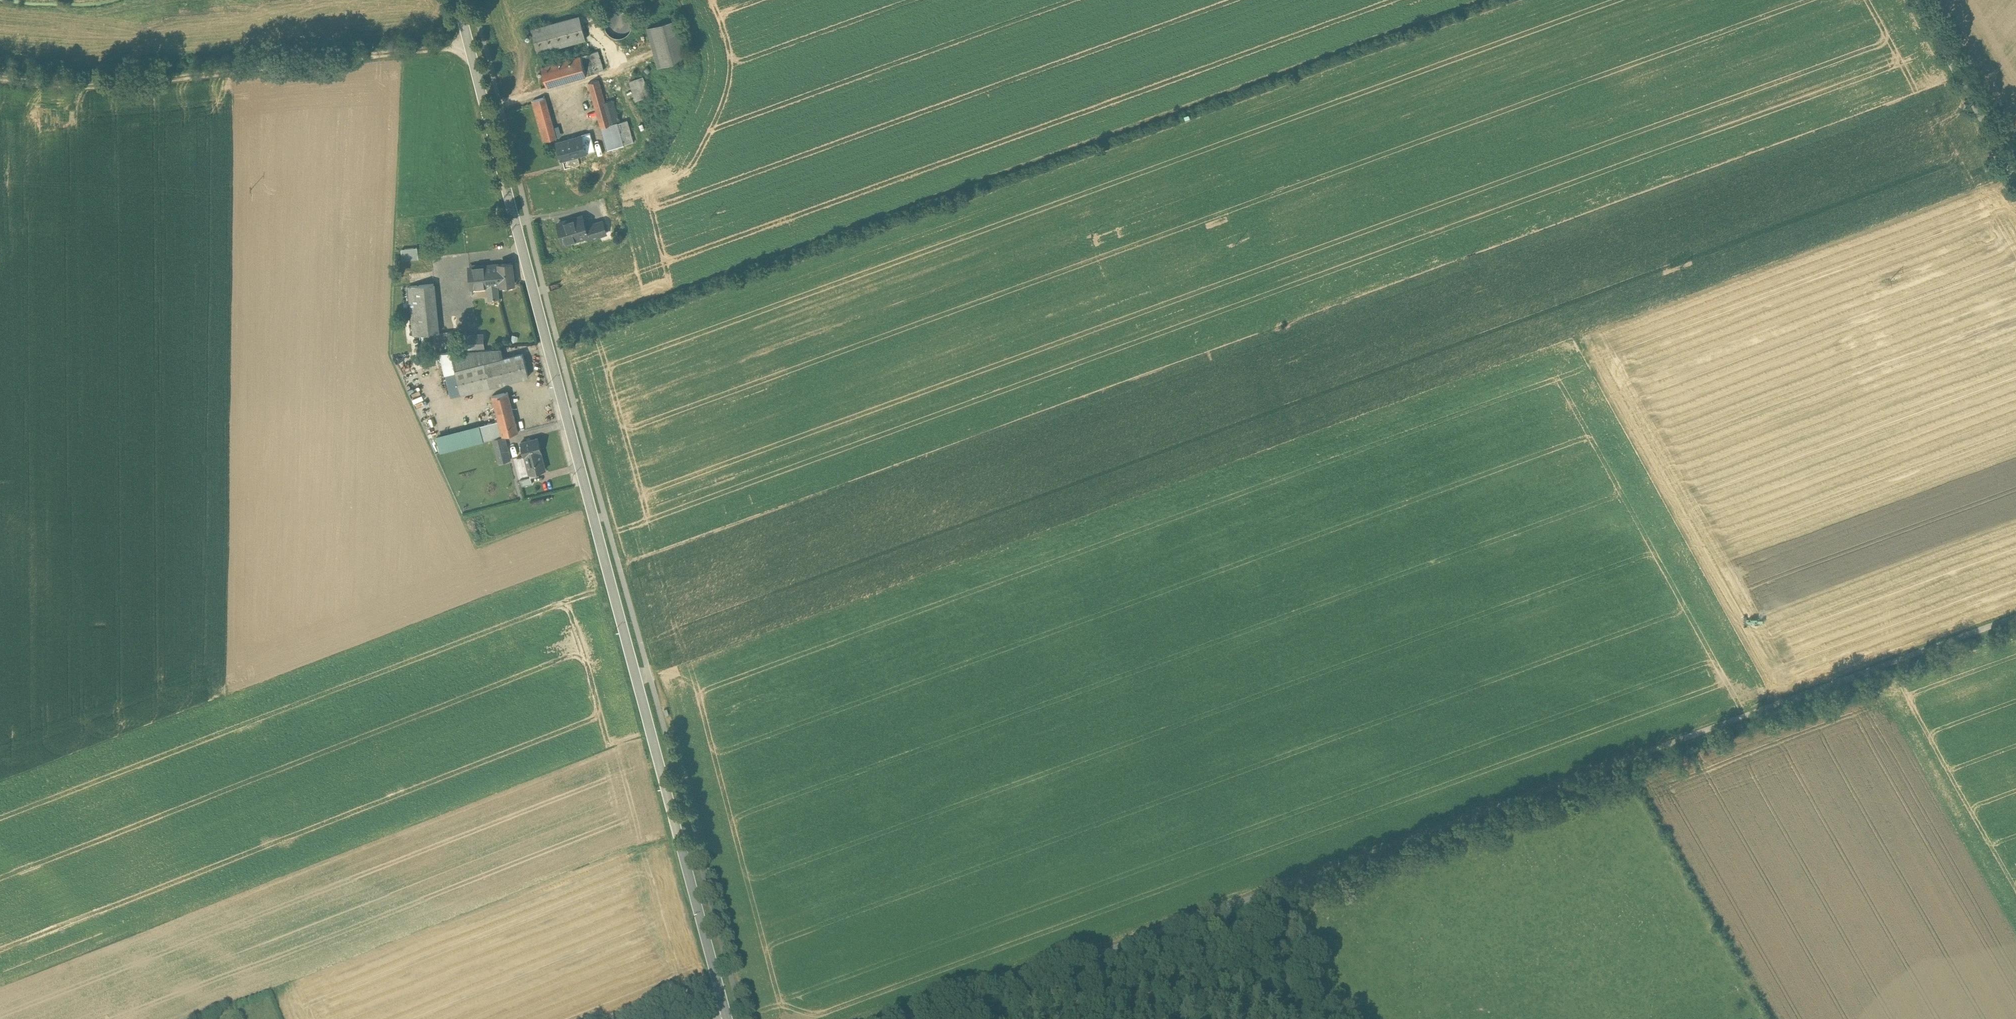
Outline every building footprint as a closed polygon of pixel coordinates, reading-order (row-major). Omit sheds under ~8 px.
[(631,29),(632,24),(631,19),(628,15),(624,12),(619,11),(613,12),(609,15),(606,19),(605,24),(606,30),(609,34),(614,37),(619,38),(624,37),(628,34),(631,29)] [(580,16),(531,29),(538,52),(586,39),(580,16)] [(679,19),(648,28),(658,66),(689,58),(679,19)] [(598,51),(581,56),(586,75),(603,70),(598,51)] [(581,56),(542,67),(547,86),(586,75),(581,56)] [(629,80),(635,100),(650,95),(644,75),(629,80)] [(612,124),(599,80),(589,83),(601,127),(617,123),(617,122),(612,124)] [(545,97),(533,100),(544,141),(556,137),(545,97)] [(617,123),(623,145),(634,142),(627,120),(617,123)] [(582,136),(557,142),(562,159),(583,154),(586,153),(582,136)] [(583,154),(562,159),(565,170),(586,164),(583,154)] [(583,216),(558,224),(563,243),(565,242),(568,244),(572,243),(573,240),(588,236),(586,226),(583,216)] [(603,221),(586,226),(588,236),(589,238),(606,233),(603,221)] [(417,247),(402,249),(403,260),(419,258),(417,247)] [(512,263),(499,264),(501,285),(515,284),(512,263)] [(499,264),(479,266),(477,265),(472,265),(471,267),(470,268),(472,288),(488,286),(497,285),(501,285),(499,264)] [(434,283),(410,286),(415,335),(439,333),(434,283)] [(497,285),(488,286),(489,299),(499,298),(497,285)] [(483,334),(465,336),(466,348),(483,347),(483,334)] [(494,361),(491,348),(481,349),(484,363),(455,371),(461,394),(529,376),(523,353),(494,361)] [(508,392),(492,396),(499,420),(495,421),(499,437),(502,436),(503,436),(518,432),(508,392)] [(499,437),(493,438),(499,462),(508,460),(503,436),(502,436),(499,437)] [(539,438),(521,442),(524,456),(525,456),(530,473),(546,469),(541,452),(542,451),(539,438)]
